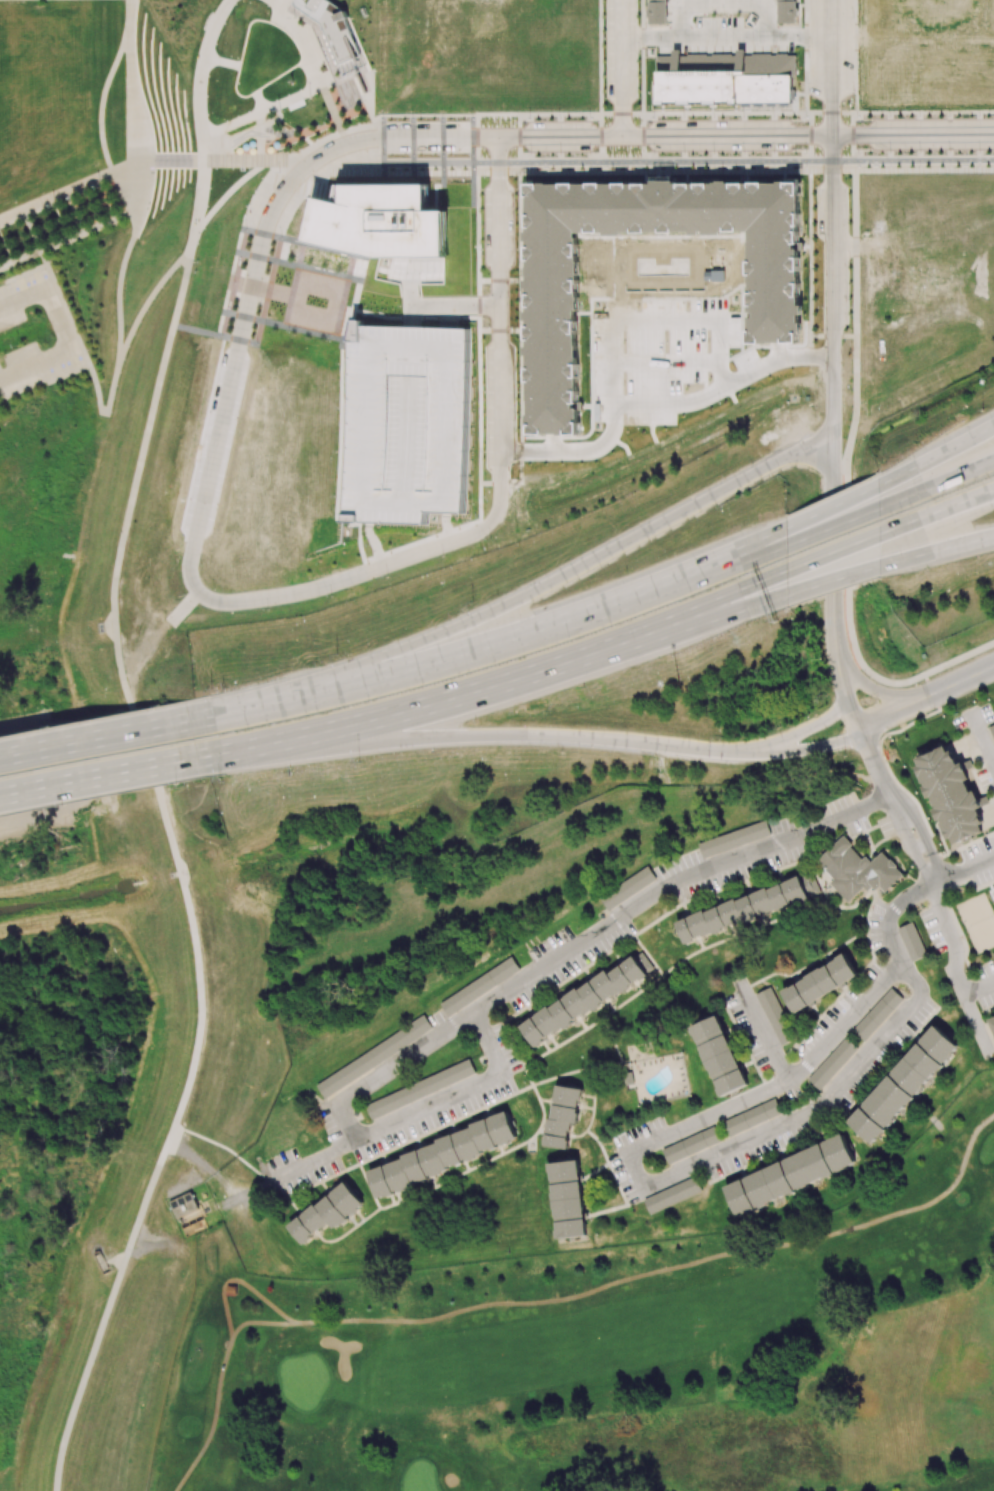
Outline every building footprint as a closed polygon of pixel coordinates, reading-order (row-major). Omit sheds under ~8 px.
[(302,11),(320,24),(338,66),(361,56),(340,7),(329,0),(309,0),(302,11)] [(344,184),(429,184),(428,210),(446,210),(446,258),(378,258),(309,241),(317,197),(344,203),(344,184)] [(750,342),(798,342),(797,184),(528,185),(529,434),(577,433),(576,233),(749,232),(750,342)] [(354,320),(362,320),(362,326),(469,329),(465,513),(426,512),(425,523),(344,520),(350,339),(354,320)] [(817,860),(836,880),(829,886),(846,904),(870,883),(883,897),(909,875),(886,849),(868,864),(844,836),(823,854),(817,860)] [(520,1024),(532,1045),(655,972),(643,952),(608,972),(520,1024)] [(476,1074),(470,1060),(365,1104),(371,1119),(476,1074)] [(623,1074),(625,1088),(635,1087),(633,1072),(623,1074)] [(545,1146),(567,1150),(572,1123),(577,1124),(582,1089),(555,1085),(545,1146)] [(587,1235),(579,1160),(550,1163),(558,1239),(587,1235)] [(650,1214),(702,1192),(696,1176),(644,1198),(650,1214)] [(289,1227),(303,1244),(330,1223),(335,1229),(365,1204),(345,1180),(289,1227)] [(167,1203),(184,1243),(195,1238),(213,1230),(206,1213),(204,1208),(197,1211),(189,1194),(167,1203)] [(92,1257),(102,1277),(111,1272),(102,1252),(92,1257)] [(228,1288),(228,1299),(239,1299),(239,1288),(228,1288)]
